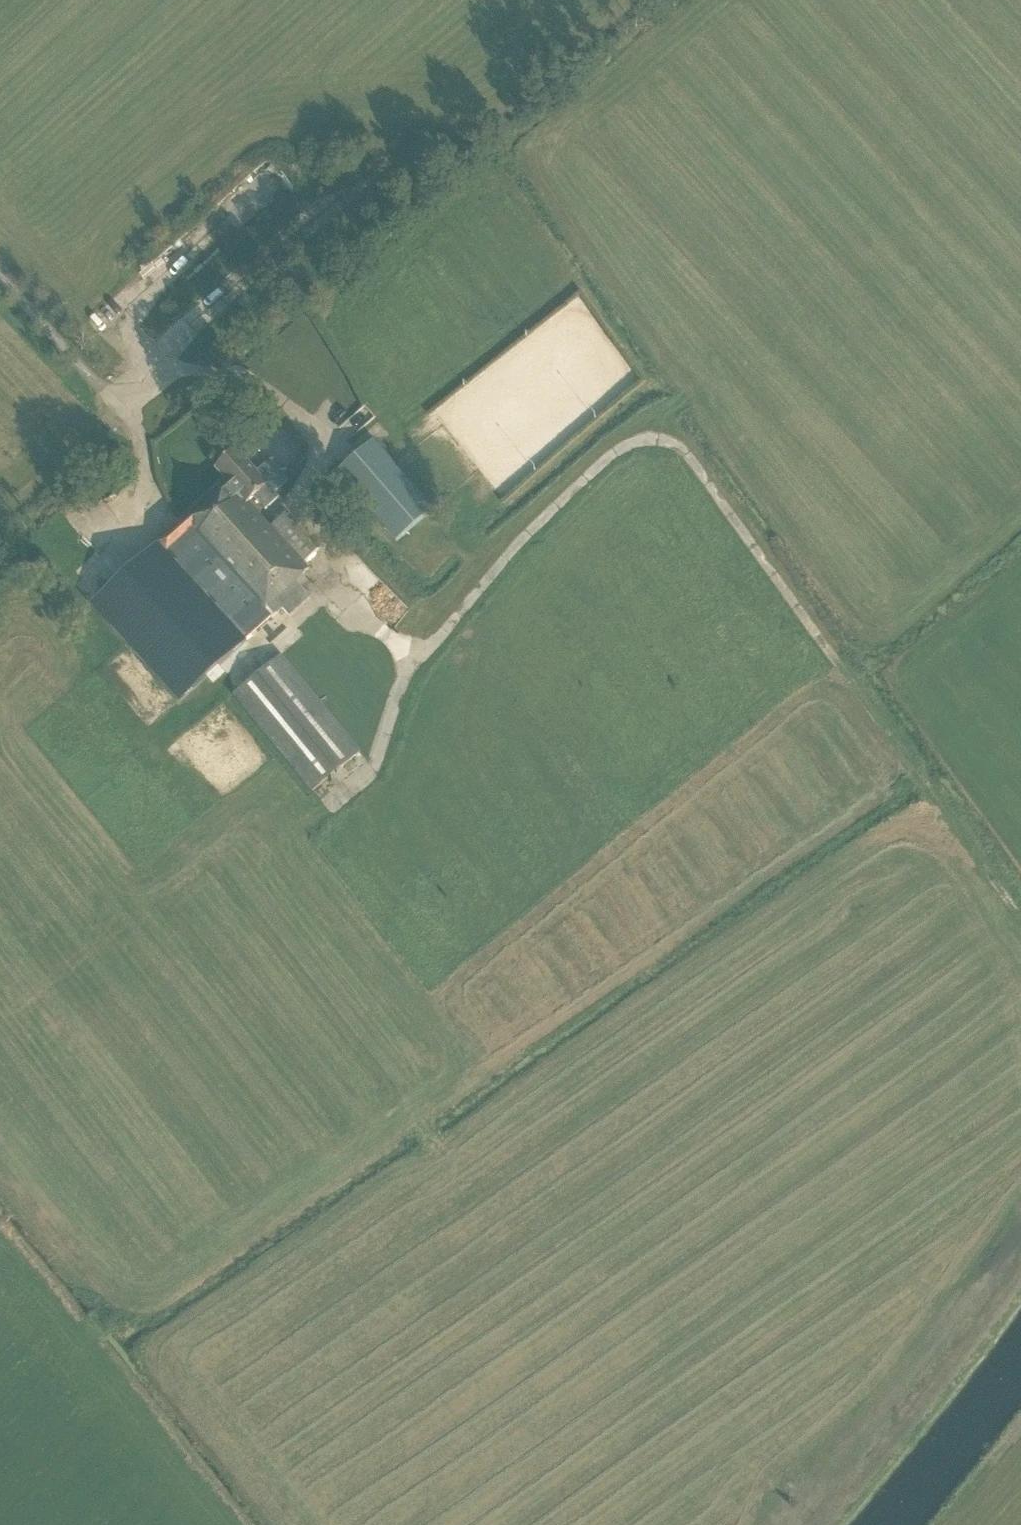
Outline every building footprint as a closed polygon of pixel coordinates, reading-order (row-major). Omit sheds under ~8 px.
[(268,163),(218,213),(241,235),(290,186),(268,163)] [(535,460),(577,424),(577,405),(589,394),(588,365),(580,356),(580,346),(571,346),(570,330),(535,331),(466,390),(467,422),(475,432),(475,441),(465,450),(501,492),(529,469),(528,460),(535,460)] [(374,440),(337,472),(397,542),(434,510),(374,440)] [(320,550),(287,514),(271,528),(243,497),(249,492),(266,510),(280,498),(276,493),(289,482),(270,461),(257,473),(236,450),(216,469),(227,481),(157,544),(173,561),(200,537),(266,609),(296,582),(309,569),(304,564),(320,550)] [(173,561),(157,544),(91,605),(98,612),(180,702),(246,642),(173,561)] [(345,602),(333,608),(344,631),(357,624),(345,602)] [(311,657),(326,643),(315,632),(301,646),(311,657)] [(281,656),(272,664),(235,694),(314,790),(361,752),(282,656),(281,656)]
